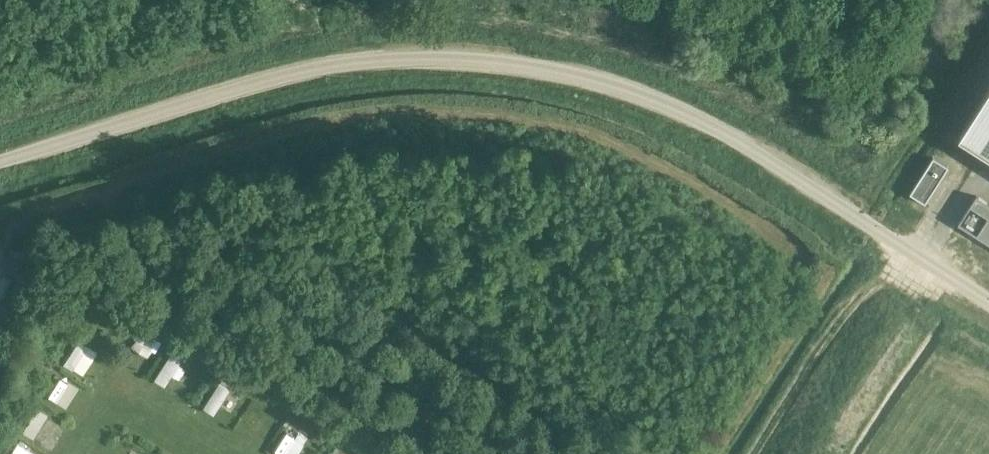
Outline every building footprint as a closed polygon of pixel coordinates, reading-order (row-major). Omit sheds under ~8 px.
[(959,136),(988,155),(988,88),(959,136)] [(925,203),(949,167),(934,157),(933,157),(910,193),(911,194),(925,203)] [(976,195),(969,206),(988,218),(977,234),(959,223),(958,224),(988,244),(988,203),(976,195)] [(136,351),(155,359),(160,348),(140,340),(136,351)] [(78,350),(64,373),(83,385),(97,361),(78,350)] [(56,385),(46,400),(57,408),(68,393),(56,385)] [(285,453),(310,453),(314,445),(292,436),(285,453)]
